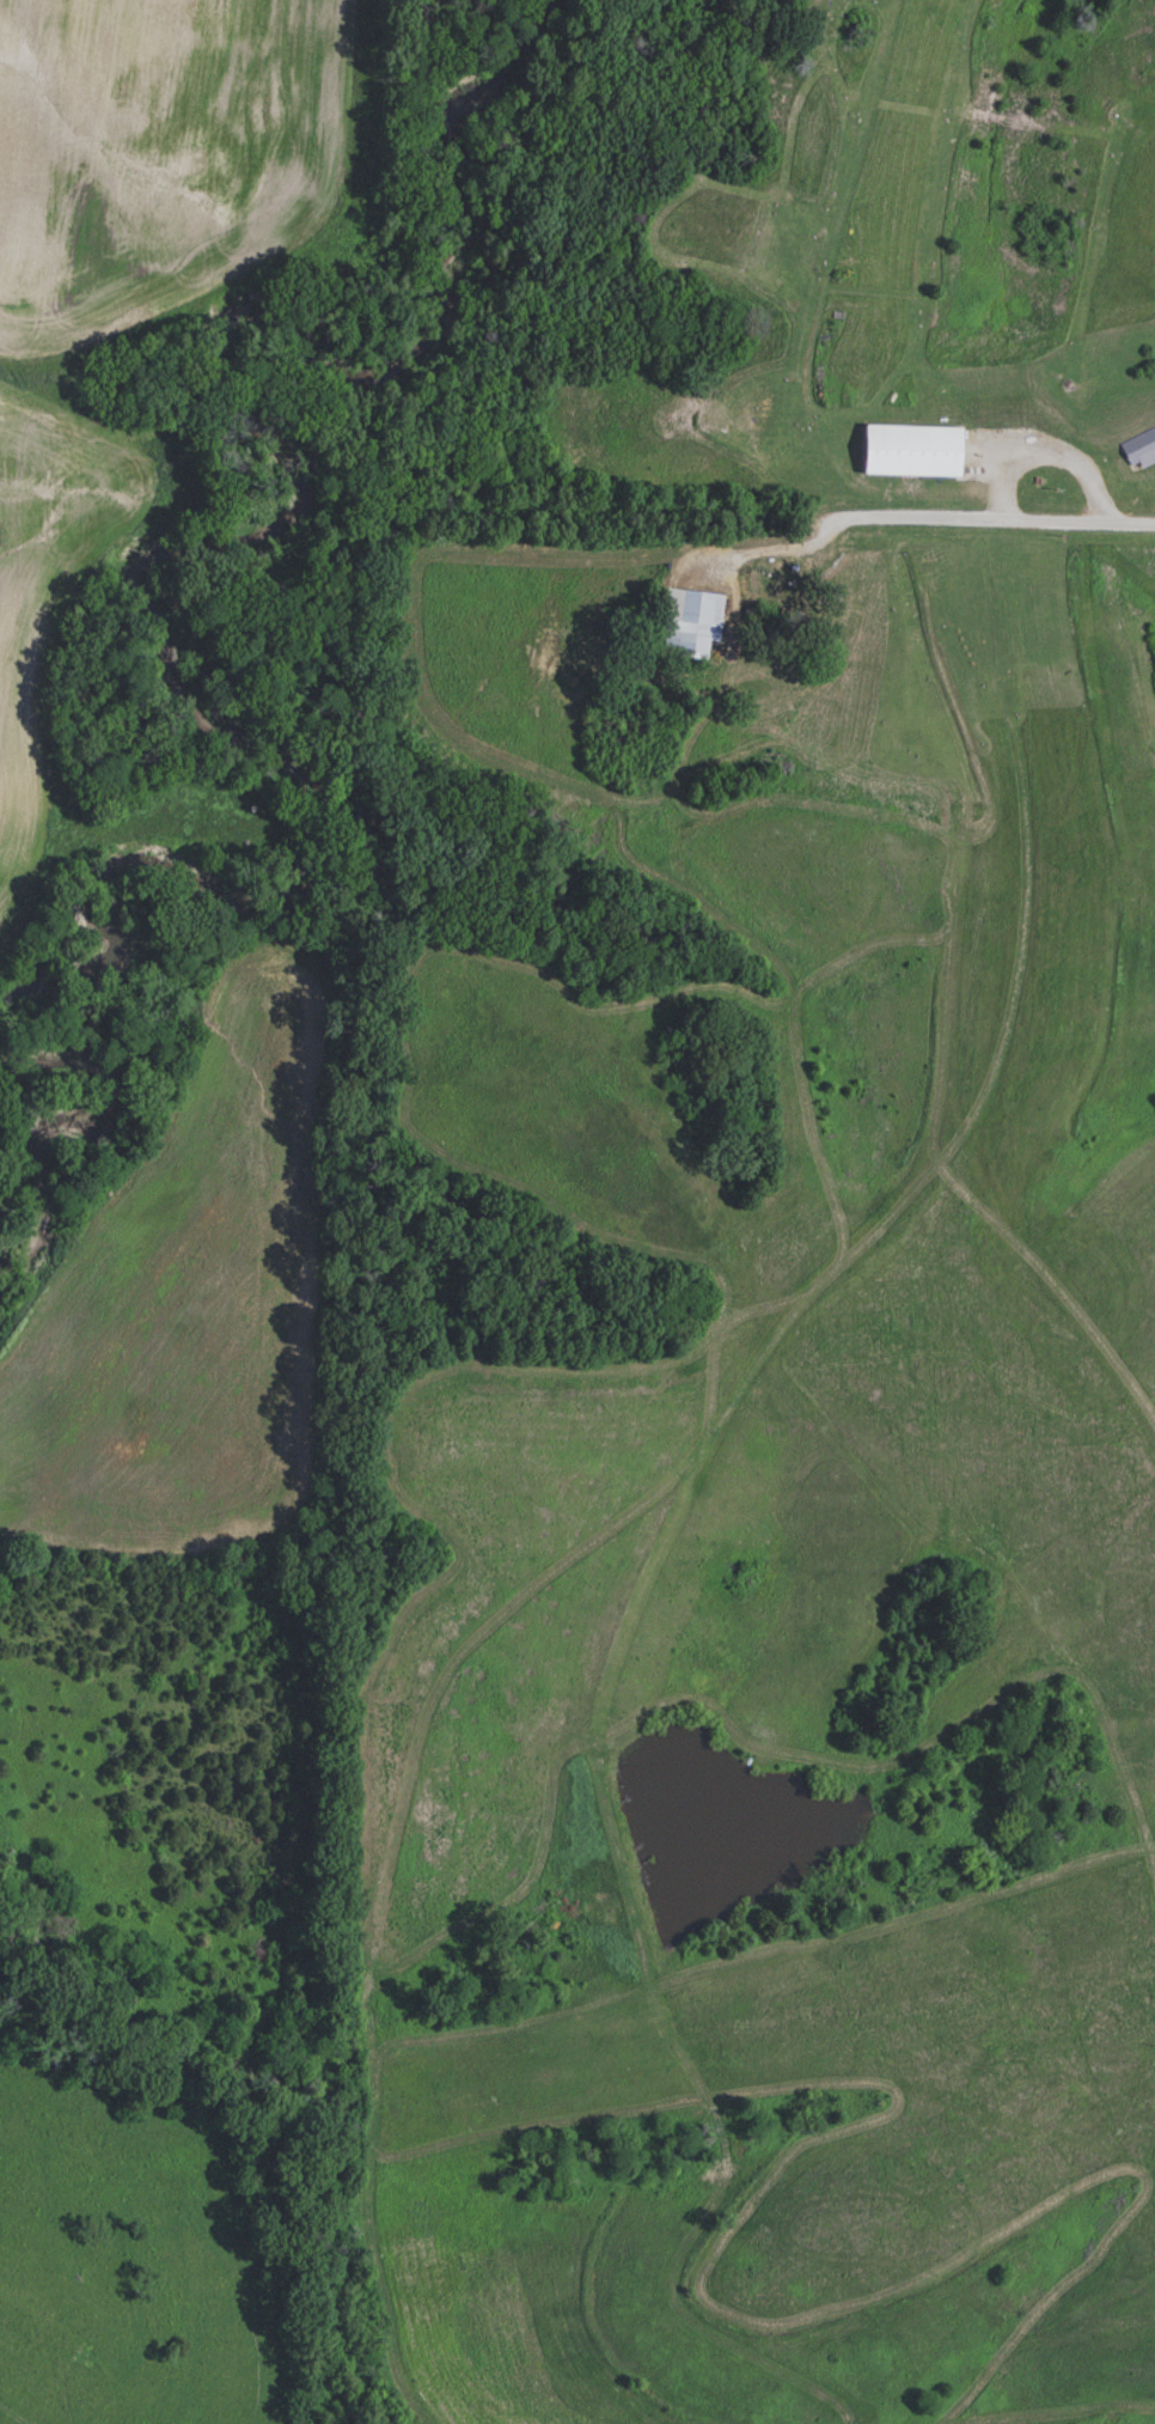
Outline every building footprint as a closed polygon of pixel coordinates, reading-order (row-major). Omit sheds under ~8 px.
[(969,475),(969,424),(869,422),(868,472),(969,475)] [(1122,439),(1134,469),(1154,461),(1154,425),(1122,439)] [(724,640),(727,591),(668,588),(664,655),(712,658),(713,640),(724,640)]
